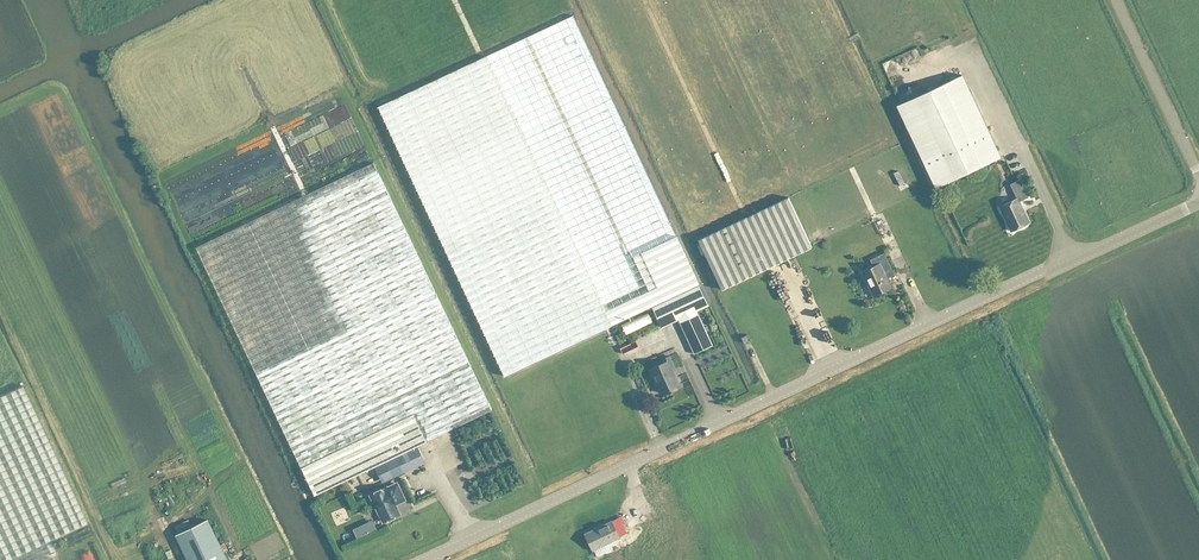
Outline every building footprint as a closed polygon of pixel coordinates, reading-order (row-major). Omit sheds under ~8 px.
[(712,347),(696,311),(709,305),(700,286),(699,286),(676,237),(572,16),(378,107),(504,376),(651,307),(661,328),(679,319),(695,355),(712,347)] [(935,188),(1000,157),(962,75),(897,106),(935,188)] [(373,163),(308,194),(196,247),(314,496),(374,467),(414,448),(426,442),(491,410),(373,163)] [(999,207),(1011,231),(1029,223),(1019,202),(1028,197),(1019,180),(1010,184),(1016,199),(999,207)] [(788,198),(698,241),(722,290),(812,248),(788,198)] [(884,273),(891,269),(884,253),(870,260),(873,267),(862,272),(873,296),(891,288),(884,273)] [(777,276),(768,280),(774,291),(782,287),(777,276)] [(749,341),(747,336),(741,338),(744,344),(749,341)] [(660,394),(679,385),(673,371),(675,370),(669,357),(662,360),(664,363),(649,370),(660,394)] [(58,550),(52,536),(88,519),(23,381),(0,391),(0,559),(36,559),(58,550)] [(414,448),(374,467),(380,480),(420,461),(414,448)] [(459,500),(471,495),(462,475),(450,481),(459,500)] [(383,522),(399,514),(394,505),(404,500),(396,484),(387,489),(386,488),(370,495),(383,522)] [(187,559),(227,559),(208,520),(175,535),(187,559)] [(592,551),(619,538),(611,522),(584,534),(592,551)]
